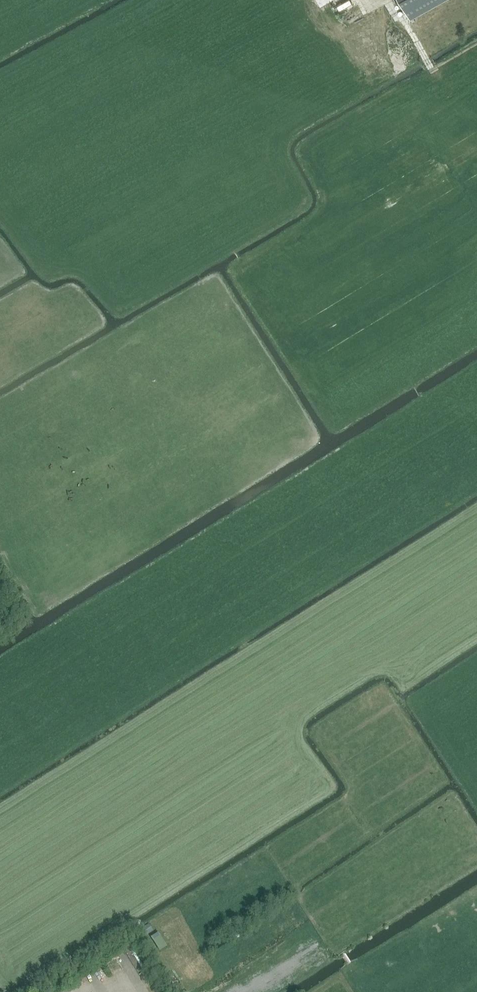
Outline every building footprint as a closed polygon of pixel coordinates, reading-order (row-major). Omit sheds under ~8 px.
[(409,19),(410,20),(445,0),(399,0),(409,19)] [(141,929),(145,936),(154,931),(150,924),(141,929)]
